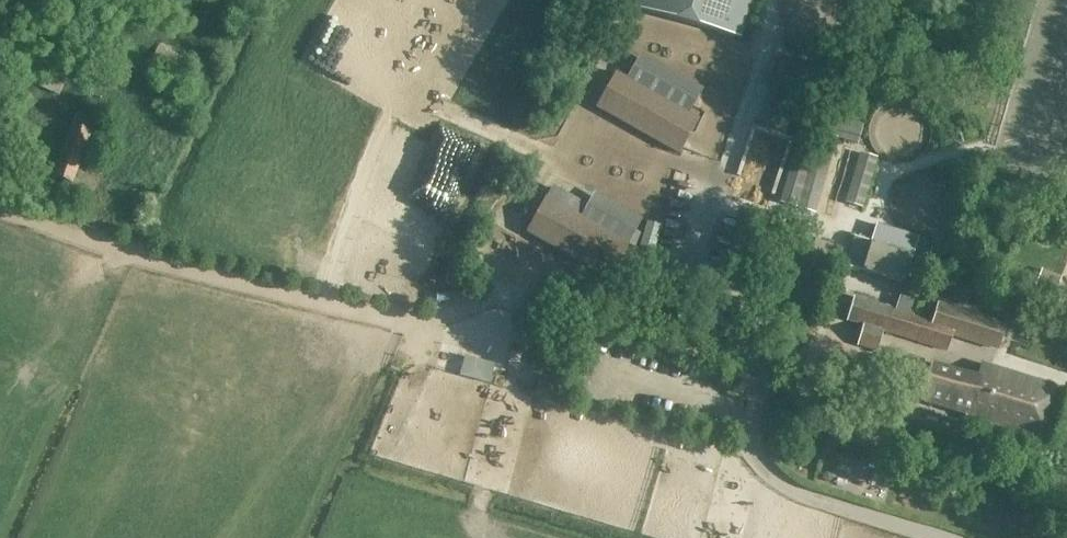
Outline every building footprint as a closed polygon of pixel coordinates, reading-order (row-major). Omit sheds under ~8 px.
[(643,6),(742,36),(753,0),(645,0),(643,6)] [(62,97),(76,62),(38,44),(0,27),(0,68),(62,97)] [(706,89),(641,53),(628,79),(694,116),(706,89)] [(628,79),(615,72),(595,108),(678,155),(699,119),(694,116),(628,79)] [(768,99),(758,122),(786,134),(796,110),(768,99)] [(53,175),(72,182),(95,119),(76,112),(53,175)] [(819,132),(857,144),(862,126),(825,114),(819,132)] [(441,234),(466,168),(403,144),(394,168),(406,172),(410,201),(430,199),(431,210),(413,212),(412,207),(406,207),(407,215),(397,212),(377,214),(379,228),(378,231),(386,234),(387,243),(379,240),(378,242),(389,247),(390,250),(394,252),(395,252),(393,240),(416,237),(417,247),(431,246),(436,235),(441,234)] [(859,151),(845,201),(864,206),(878,157),(859,151)] [(796,207),(815,213),(831,158),(812,152),(801,191),(800,191),(797,201),(798,201),(796,207)] [(634,232),(552,185),(546,196),(545,196),(524,232),(609,279),(629,243),(628,243),(634,232)] [(862,271),(904,284),(913,258),(927,262),(933,242),(876,223),(870,242),(856,236),(845,267),(862,271)] [(852,344),(879,353),(885,332),(947,351),(953,335),(999,350),(1007,325),(939,303),(932,321),(892,308),(865,301),(852,344)] [(464,354),(461,373),(492,379),(496,360),(464,354)] [(966,413),(964,419),(1039,441),(1057,385),(1051,382),(982,364),(978,376),(932,364),(919,400),(966,413)]
